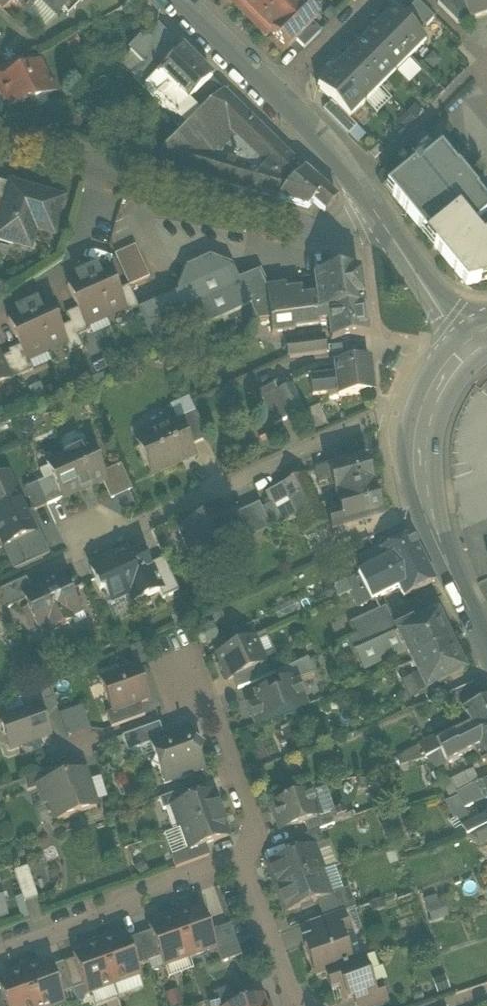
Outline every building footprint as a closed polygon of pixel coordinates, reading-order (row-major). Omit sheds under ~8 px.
[(39,0),(0,0),(0,9),(2,10),(10,2),(24,15),(25,15),(25,16),(28,13),(28,12),(39,0)] [(40,32),(56,17),(39,0),(28,12),(28,13),(25,16),(25,15),(24,15),(40,32)] [(39,0),(56,17),(73,0),(39,0)] [(258,19),(277,0),(248,0),(243,5),(258,19)] [(272,34),(302,3),(301,3),(298,0),(277,0),(258,19),(272,33),(271,33),(272,34)] [(302,3),(315,16),(325,6),(319,0),(306,0),(302,3)] [(457,24),(469,19),(462,0),(448,0),(438,4),(457,24)] [(470,21),(486,15),(486,0),(462,0),(469,19),(470,21)] [(409,9),(426,26),(434,18),(417,1),(409,9)] [(315,16),(302,3),(272,34),(287,49),(296,40),(313,23),(317,18),(315,16)] [(394,10),(378,26),(410,58),(426,42),(394,10)] [(296,40),(304,49),(321,32),(313,23),(296,40)] [(378,26),(363,41),(395,73),(410,58),(378,26)] [(174,120),(186,131),(199,117),(188,107),(213,81),(158,28),(143,43),(140,40),(130,51),(132,53),(130,55),(144,68),(133,80),(175,120),(174,120)] [(363,41),(348,56),(380,88),(395,73),(363,41)] [(144,68),(130,55),(119,67),(133,80),(144,68)] [(348,56),(333,72),(365,103),(380,88),(348,56)] [(410,58),(395,73),(408,85),(423,70),(410,58)] [(28,70),(23,60),(0,71),(0,85),(28,70)] [(36,103),(46,97),(53,94),(39,65),(28,70),(0,85),(0,86),(5,95),(3,95),(9,107),(21,101),(23,105),(34,99),(36,103)] [(349,119),(365,103),(333,72),(317,87),(349,119)] [(188,107),(199,117),(224,92),(213,81),(188,107)] [(380,88),(365,103),(376,114),(391,99),(380,88)] [(153,164),(184,173),(204,153),(216,165),(235,145),(238,149),(241,146),(229,134),(247,115),(224,92),(199,117),(186,131),(153,164)] [(50,104),(46,97),(36,103),(39,110),(50,104)] [(313,203),(325,214),(337,201),(303,171),(247,115),(229,134),(241,146),(238,149),(235,145),(216,165),(214,164),(210,180),(308,209),(313,203)] [(370,154),(375,159),(383,151),(378,146),(370,154)] [(433,235),(456,217),(467,231),(486,215),(486,205),(482,199),(477,202),(472,195),(476,192),(477,191),(457,166),(456,167),(452,171),(446,164),(450,160),(440,148),(416,168),(413,165),(391,183),(397,191),(392,195),(423,233),(428,229),(433,235)] [(184,173),(210,180),(214,164),(216,165),(204,153),(184,173)] [(452,171),(456,167),(450,160),(446,164),(452,171)] [(0,183),(0,218),(9,186),(0,183)] [(386,187),(392,195),(397,191),(391,183),(386,187)] [(18,247),(24,228),(35,232),(53,237),(64,200),(10,184),(9,186),(0,218),(0,242),(18,247)] [(477,202),(482,199),(476,192),(472,195),(477,202)] [(467,231),(479,246),(486,244),(486,215),(467,231)] [(479,246),(467,231),(456,217),(433,235),(439,242),(434,246),(466,286),(480,282),(478,276),(486,274),(486,244),(479,246)] [(24,228),(18,247),(30,250),(35,232),(24,228)] [(423,233),(434,246),(439,242),(433,235),(428,229),(423,233)] [(115,255),(129,287),(149,278),(135,246),(115,255)] [(178,293),(195,331),(203,327),(239,311),(250,306),(257,321),(270,319),(267,298),(266,294),(268,294),(258,272),(238,281),(232,266),(209,258),(185,269),(177,291),(178,293)] [(96,269),(86,274),(105,317),(123,309),(125,309),(118,292),(107,268),(98,273),(96,269)] [(314,277),(316,296),(319,313),(327,312),(363,307),(358,272),(341,274),(340,272),(332,273),(332,275),(314,277)] [(87,325),(105,317),(86,274),(75,279),(76,282),(67,286),(78,310),(85,326),(87,325)] [(480,282),(486,281),(486,274),(478,276),(480,282)] [(123,309),(126,315),(139,309),(129,287),(118,292),(125,309),(123,309)] [(270,319),(319,313),(316,296),(301,298),(300,290),(268,294),(266,294),(267,298),(270,319)] [(195,331),(178,293),(138,311),(156,349),(195,331)] [(37,303),(26,308),(46,352),(64,343),(66,342),(60,329),(48,302),(38,307),(37,303)] [(239,311),(247,331),(259,325),(257,321),(250,306),(239,311)] [(363,307),(327,312),(329,322),(331,341),(367,337),(363,307)] [(28,360),(46,352),(26,308),(15,313),(17,316),(8,321),(20,347),(26,361),(28,360)] [(66,315),(71,324),(76,337),(90,331),(87,325),(85,326),(78,310),(66,315)] [(318,323),(329,322),(327,312),(319,313),(270,319),(271,334),(294,331),(294,329),(318,326),(318,323)] [(82,348),(76,337),(71,324),(60,329),(66,342),(64,343),(69,355),(82,348)] [(287,343),(289,358),(325,354),(323,338),(287,343)] [(9,352),(10,355),(20,376),(33,371),(28,360),(26,361),(20,347),(9,352)] [(20,376),(10,355),(0,360),(0,362),(9,381),(20,376)] [(329,393),(329,399),(374,393),(369,360),(334,365),(335,374),(311,377),(313,395),(329,393)] [(9,381),(0,362),(0,385),(9,381)] [(275,425),(287,420),(275,394),(287,388),(284,380),(260,391),(275,425)] [(40,383),(28,389),(34,401),(46,395),(40,383)] [(291,387),(287,388),(275,394),(287,420),(303,412),(291,387)] [(177,421),(196,412),(188,397),(170,405),(177,421)] [(319,406),(303,412),(311,433),(327,426),(319,406)] [(179,424),(190,447),(208,439),(196,412),(177,421),(179,424)] [(135,439),(137,443),(179,424),(177,421),(135,439)] [(137,443),(152,476),(194,457),(190,447),(179,424),(137,443)] [(46,464),(48,468),(92,448),(90,445),(46,464)] [(62,499),(104,481),(106,480),(103,473),(92,448),(48,468),(52,477),(62,499)] [(195,459),(194,457),(152,476),(153,478),(195,459)] [(332,481),(336,497),(374,487),(367,458),(316,471),(320,484),(332,481)] [(121,465),(103,473),(106,480),(104,481),(111,498),(131,489),(121,465)] [(19,501),(8,475),(0,478),(0,479),(0,510),(19,501)] [(281,524),(295,517),(318,506),(303,476),(267,493),(271,503),(281,524)] [(52,477),(37,483),(48,505),(62,499),(52,477)] [(34,511),(48,505),(37,483),(24,489),(34,511)] [(383,517),(374,487),(336,497),(340,512),(341,515),(337,516),(340,528),(345,526),(345,527),(383,517)] [(19,501),(0,510),(0,538),(4,548),(34,534),(34,533),(19,501)] [(271,529),(281,524),(271,503),(261,508),(271,529)] [(237,514),(248,539),(271,529),(261,508),(259,504),(237,514)] [(326,524),(318,506),(295,517),(304,534),(326,524)] [(224,515),(230,513),(227,507),(222,510),(224,515)] [(179,529),(190,553),(239,531),(230,513),(224,515),(222,510),(210,515),(209,513),(199,518),(199,520),(179,529)] [(341,515),(340,512),(326,515),(330,531),(345,527),(345,526),(340,528),(337,516),(341,515)] [(2,549),(12,571),(49,554),(39,531),(34,533),(34,534),(4,548),(2,549)] [(380,551),(386,562),(392,574),(422,559),(411,536),(380,551)] [(380,564),(386,562),(380,551),(378,547),(356,558),(364,573),(370,570),(380,564)] [(104,589),(111,603),(129,596),(133,603),(159,591),(160,591),(149,566),(143,552),(132,557),(128,549),(89,567),(100,591),(104,589)] [(159,591),(163,599),(179,592),(164,559),(149,566),(160,591),(159,591)] [(422,559),(392,574),(399,588),(404,598),(434,582),(422,559)] [(364,587),(364,588),(392,574),(386,562),(380,564),(382,568),(371,573),(370,570),(364,573),(358,576),(364,587)] [(380,564),(370,570),(371,573),(382,568),(380,564)] [(399,588),(392,574),(364,588),(371,602),(399,588)] [(64,576),(56,579),(56,580),(66,584),(67,583),(65,579),(64,576)] [(346,582),(351,593),(364,587),(358,576),(346,582)] [(6,610),(24,601),(21,595),(31,590),(26,579),(0,591),(0,598),(6,610)] [(73,596),(67,583),(66,584),(56,580),(56,579),(31,590),(21,595),(24,601),(28,600),(31,607),(27,608),(23,611),(33,632),(37,630),(38,631),(48,627),(51,632),(72,622),(70,617),(80,612),(78,607),(81,599),(73,596)] [(333,588),(338,597),(346,592),(342,583),(333,588)] [(364,588),(364,587),(351,593),(352,593),(359,607),(371,602),(364,588)] [(114,621),(133,603),(129,596),(111,603),(106,605),(114,621)] [(300,611),(295,599),(272,609),(277,621),(300,611)] [(350,623),(357,636),(386,623),(379,610),(350,623)] [(396,631),(406,651),(412,663),(416,661),(450,644),(443,630),(436,616),(412,628),(411,624),(396,631)] [(214,622),(200,628),(207,646),(221,641),(214,622)] [(391,634),(386,623),(357,636),(349,639),(355,652),(371,645),(391,635),(391,634)] [(379,664),(406,651),(396,631),(391,634),(391,635),(371,645),(379,664)] [(253,638),(264,662),(277,656),(266,632),(253,638)] [(216,654),(228,680),(232,678),(264,663),(264,662),(253,638),(216,654)] [(147,664),(139,644),(129,648),(136,668),(147,664)] [(457,658),(450,644),(416,661),(422,675),(418,676),(413,679),(420,692),(425,690),(464,672),(457,658)] [(364,671),(379,664),(371,645),(355,652),(364,671)] [(275,674),(279,686),(297,679),(299,684),(315,678),(308,659),(275,674)] [(412,663),(418,676),(422,675),(416,661),(412,663)] [(232,678),(238,690),(252,684),(270,676),(264,663),(232,678)] [(52,683),(43,664),(34,668),(43,687),(52,683)] [(112,712),(112,713),(140,703),(148,701),(136,668),(100,681),(112,712)] [(250,711),(250,713),(255,726),(307,707),(299,684),(297,679),(279,686),(278,686),(278,688),(254,696),(256,702),(252,704),(250,707),(250,711)] [(409,698),(420,692),(413,679),(402,684),(409,698)] [(453,692),(462,710),(483,701),(474,684),(453,692)] [(40,707),(40,709),(55,704),(49,685),(24,696),(29,711),(40,707)] [(470,727),(476,737),(486,731),(486,699),(483,701),(462,710),(470,727)] [(106,714),(111,728),(145,716),(140,703),(112,713),(112,712),(106,714)] [(40,709),(45,721),(57,707),(55,704),(40,709)] [(59,715),(68,738),(90,729),(82,706),(59,715)] [(10,749),(20,746),(38,739),(50,735),(45,721),(40,709),(40,707),(29,711),(22,713),(0,721),(0,723),(10,749)] [(122,737),(127,752),(150,744),(149,743),(164,737),(159,724),(122,737)] [(457,746),(476,737),(470,727),(436,744),(435,744),(440,753),(441,754),(456,745),(457,746)] [(159,770),(164,784),(204,770),(199,755),(203,747),(194,743),(189,728),(164,737),(149,743),(150,744),(155,757),(151,766),(159,770)] [(456,745),(441,754),(446,765),(481,747),(486,759),(486,731),(476,737),(457,746),(456,745)] [(42,750),(38,739),(20,746),(24,756),(42,750)] [(398,758),(401,767),(425,759),(425,760),(440,753),(435,744),(436,744),(434,739),(398,758)] [(127,752),(151,766),(155,757),(150,744),(127,752)] [(436,770),(446,765),(441,754),(440,753),(425,760),(436,770)] [(386,764),(389,772),(400,767),(397,759),(386,764)] [(23,779),(27,792),(36,789),(36,788),(53,782),(49,770),(23,779)] [(85,771),(74,774),(75,777),(83,775),(86,783),(89,782),(85,771)] [(472,771),(443,784),(448,797),(456,793),(471,786),(478,783),(472,771)] [(93,793),(89,782),(86,783),(83,775),(75,777),(74,774),(63,778),(63,779),(53,782),(36,788),(36,789),(41,804),(51,801),(57,821),(96,808),(94,799),(92,794),(93,793)] [(101,778),(89,782),(93,793),(92,794),(94,799),(106,795),(101,778)] [(471,786),(478,800),(486,796),(486,779),(478,783),(471,786)] [(471,786),(456,793),(458,796),(463,807),(478,800),(471,786)] [(330,813),(334,825),(339,823),(326,788),(311,793),(320,817),(330,813)] [(159,799),(163,810),(173,807),(186,802),(182,791),(159,799)] [(271,805),(280,832),(304,823),(320,817),(311,793),(310,791),(271,805)] [(173,807),(181,829),(220,815),(212,793),(186,802),(173,807)] [(461,828),(471,823),(463,807),(458,796),(445,803),(453,819),(456,817),(461,828)] [(304,823),(308,834),(334,825),(330,813),(320,817),(304,823)] [(228,837),(220,815),(181,829),(188,850),(188,851),(205,845),(228,837)] [(457,835),(464,832),(461,828),(456,817),(453,819),(450,820),(457,835)] [(467,837),(486,827),(486,823),(484,817),(471,823),(461,828),(464,832),(467,837)] [(486,841),(486,827),(467,837),(477,847),(486,841)] [(171,856),(188,850),(181,829),(163,835),(171,856)] [(296,839),(301,852),(313,848),(324,844),(319,831),(296,839)] [(313,848),(322,872),(335,867),(339,866),(330,841),(324,844),(313,848)] [(171,856),(175,869),(209,856),(205,845),(188,851),(188,850),(171,856)] [(268,864),(277,888),(322,872),(313,848),(301,852),(268,864)] [(330,895),(343,891),(335,867),(322,872),(330,895)] [(27,868),(14,872),(24,902),(37,898),(27,868)] [(330,895),(322,872),(277,888),(286,913),(300,908),(303,910),(311,907),(312,903),(317,901),(331,896),(330,895)] [(317,901),(323,919),(342,912),(353,909),(355,908),(348,889),(343,891),(330,895),(331,896),(317,901)] [(443,902),(427,909),(432,922),(449,916),(443,902)] [(185,910),(174,914),(190,958),(216,949),(216,948),(211,932),(202,908),(187,914),(185,910)] [(342,912),(349,931),(350,933),(352,932),(361,929),(353,909),(342,912)] [(349,931),(342,912),(323,919),(309,925),(315,942),(340,933),(340,934),(349,931)] [(164,967),(190,958),(174,914),(162,918),(164,922),(149,927),(150,932),(160,958),(163,968),(164,967)] [(216,949),(221,964),(242,956),(230,925),(211,932),(216,948),(216,949)] [(351,964),(362,959),(352,932),(350,933),(349,931),(340,934),(351,964)] [(150,932),(139,936),(148,962),(160,958),(150,932)] [(315,977),(325,973),(351,964),(340,934),(340,933),(315,942),(304,946),(315,977)] [(109,937),(98,941),(114,985),(138,977),(140,976),(137,966),(127,940),(126,935),(111,941),(109,937)] [(137,966),(148,962),(139,936),(127,940),(137,966)] [(91,994),(114,985),(98,941),(86,945),(88,949),(73,955),(74,959),(84,986),(87,995),(91,994)] [(375,955),(362,959),(373,989),(381,986),(385,984),(375,955)] [(190,958),(164,967),(169,979),(194,970),(190,958)] [(74,959),(63,963),(73,990),(84,986),(74,959)] [(362,959),(351,964),(325,973),(332,993),(344,989),(348,1000),(353,998),(374,990),(373,989),(362,959)] [(22,969),(35,1005),(56,1005),(61,1004),(64,1003),(61,994),(51,967),(50,963),(35,968),(33,964),(22,969)] [(61,994),(73,990),(63,963),(51,967),(61,994)] [(22,969),(10,973),(12,977),(0,981),(0,992),(5,1005),(35,1005),(22,969)] [(450,991),(444,975),(431,980),(437,996),(450,991)] [(138,977),(114,985),(119,1000),(143,991),(138,977)] [(119,1000),(114,985),(91,994),(95,1005),(102,1005),(119,1000)] [(356,1005),(377,1005),(387,1002),(381,986),(373,989),(374,990),(353,998),(356,1005)] [(179,990),(165,995),(169,1005),(181,1005),(183,1005),(179,990)] [(208,1005),(232,1005),(237,1004),(234,993),(207,1003),(208,1005)] [(262,996),(233,1005),(266,1005),(262,996)]
